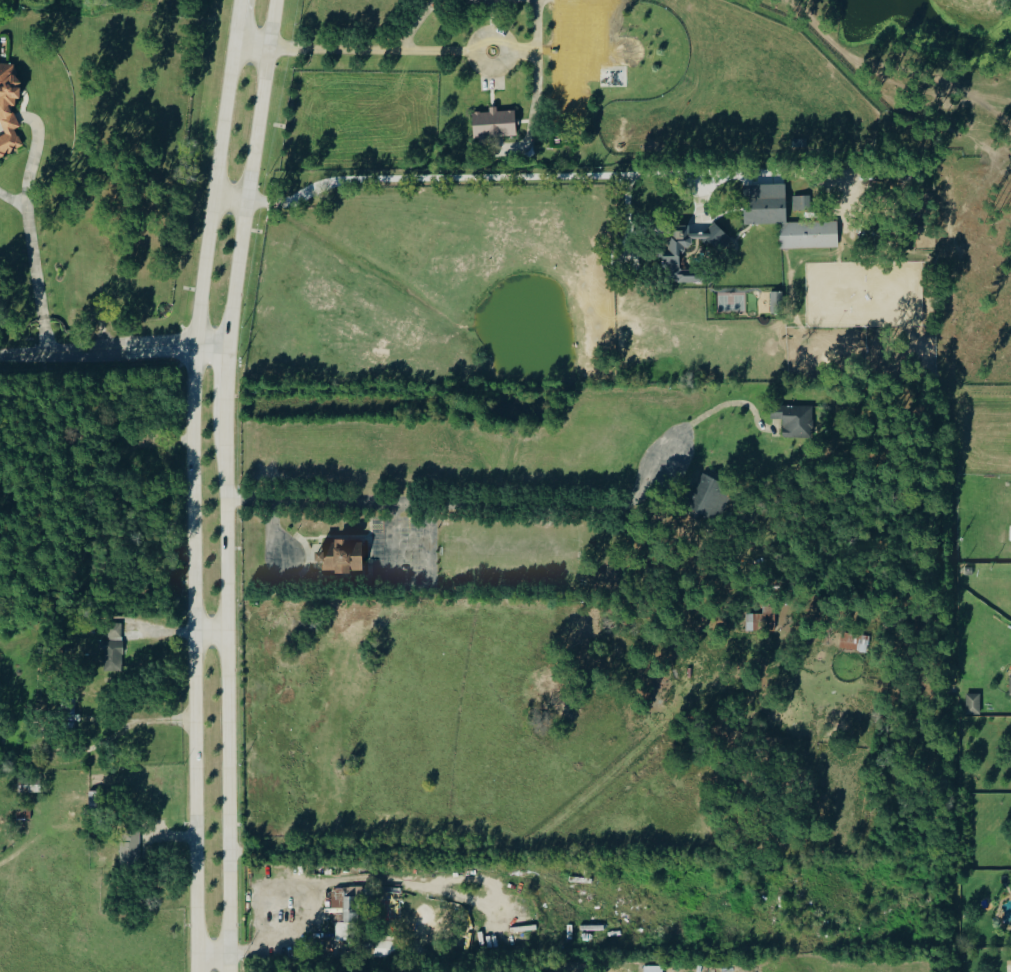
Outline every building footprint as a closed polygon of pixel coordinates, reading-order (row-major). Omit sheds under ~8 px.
[(6,134),(0,136),(0,158),(4,156),(5,155),(18,150),(24,144),(21,136),(14,129),(21,126),(16,114),(9,107),(12,106),(21,97),(21,81),(14,73),(14,63),(0,63),(0,120),(6,134)] [(601,87),(625,88),(625,70),(601,69),(601,87)] [(470,114),(512,111),(514,136),(471,140),(470,114)] [(781,248),(839,247),(839,221),(787,222),(787,183),(749,184),(750,206),(745,206),(745,224),(781,223),(781,248)] [(794,196),(795,210),(814,208),(813,194),(794,196)] [(703,281),(703,269),(681,269),(681,250),(693,250),(693,244),(732,244),(732,230),(711,230),(711,233),(690,233),(690,224),(674,224),(674,234),(668,234),(668,250),(664,250),(664,281),(703,281)] [(784,437),(806,438),(806,427),(814,427),(815,406),(772,405),(772,418),(784,419),(784,437)] [(702,473),(687,505),(693,507),(689,515),(699,520),(702,514),(717,521),(733,487),(702,473)] [(363,541),(325,540),(325,549),(316,548),(316,560),(324,560),(324,571),(362,572),(363,541)] [(747,613),(747,631),(765,631),(765,632),(779,632),(779,607),(765,607),(765,614),(747,613)] [(124,671),(123,623),(109,623),(109,641),(100,641),(100,650),(104,650),(105,672),(124,671)] [(869,652),(870,635),(842,633),(841,650),(869,652)] [(967,714),(981,714),(981,693),(967,694),(967,714)] [(67,726),(76,726),(77,700),(68,699),(67,726)] [(120,864),(140,864),(141,829),(121,828),(120,864)] [(333,908),(344,908),(344,922),(357,921),(356,887),(332,888),(333,908)]
